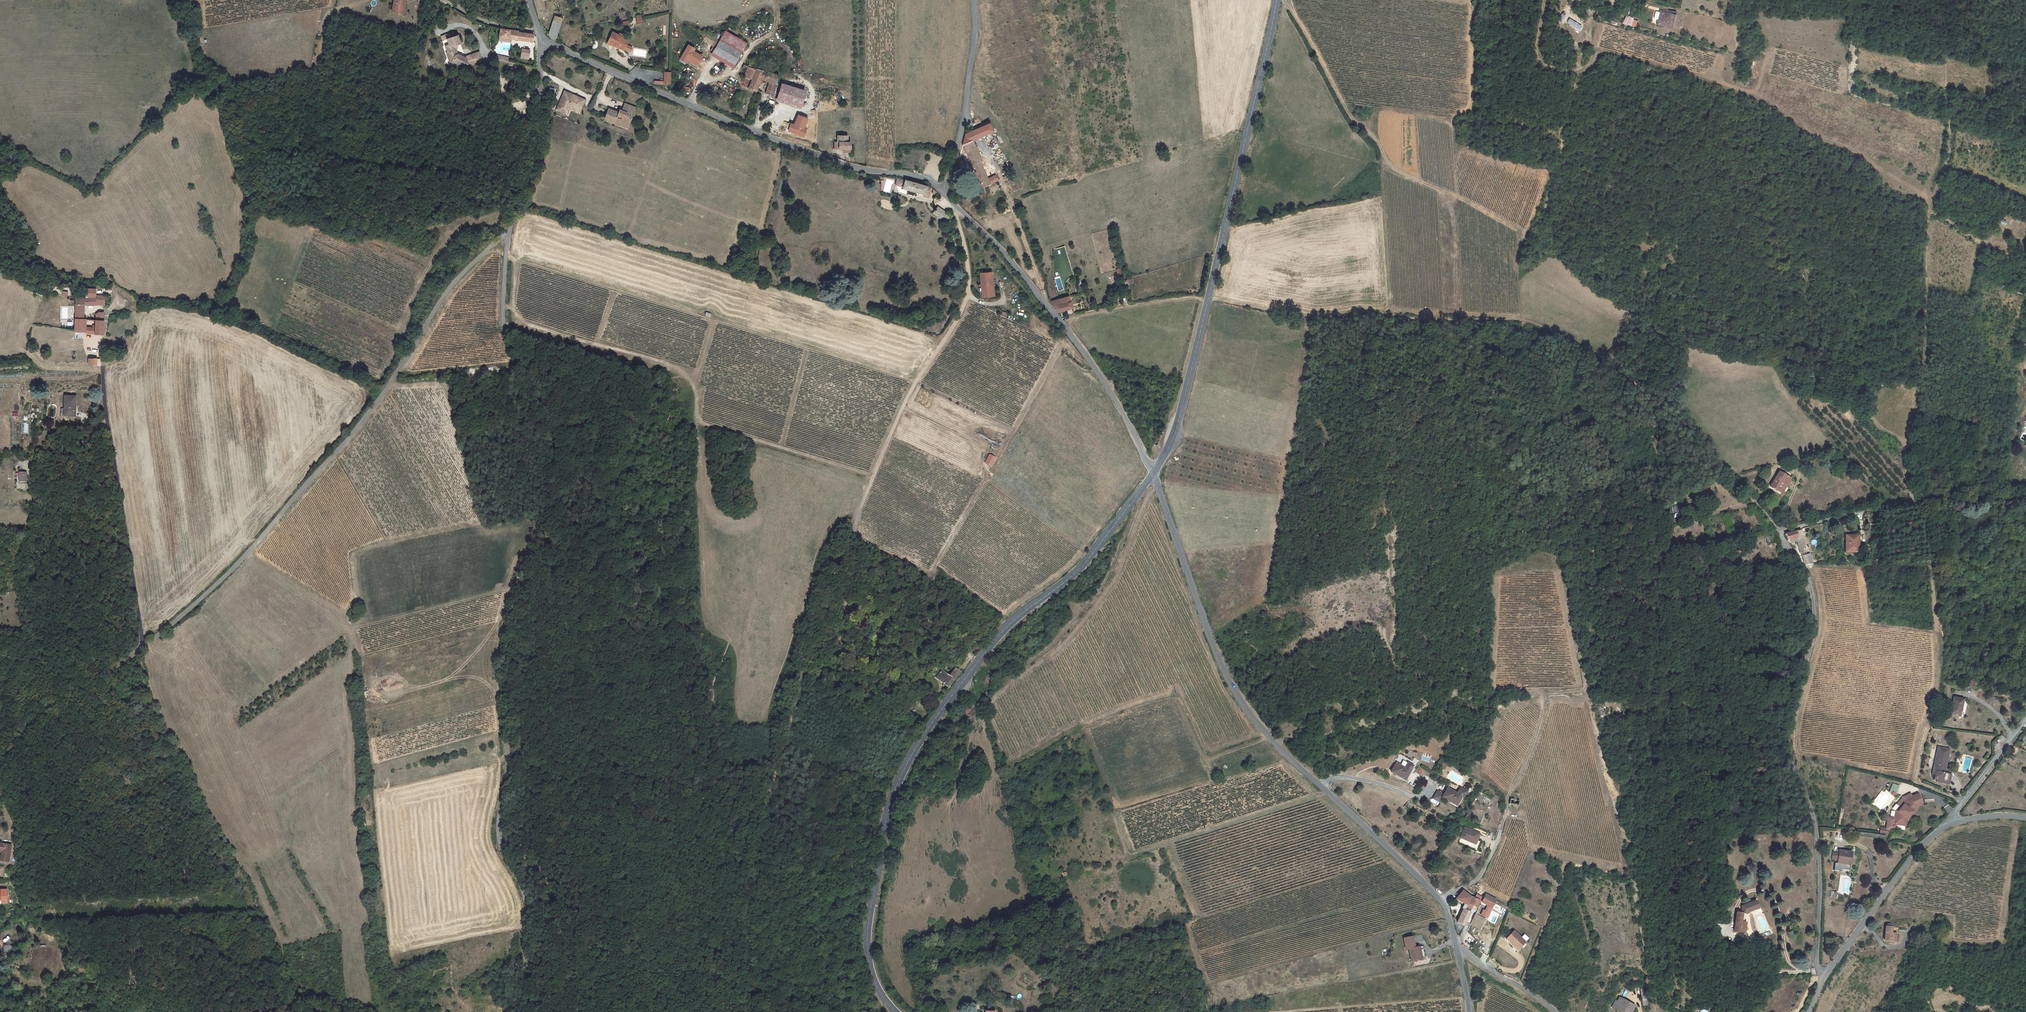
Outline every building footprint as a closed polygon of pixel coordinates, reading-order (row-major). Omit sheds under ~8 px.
[(404,14),(406,0),(394,0),(392,12),(404,14)] [(541,20),(543,20),(542,16),(547,14),(544,0),(535,0),(541,20)] [(1674,15),(1670,14),(1661,11),(1657,28),(1666,30),(1669,31),(1674,15)] [(1569,19),(1567,24),(1580,31),(1583,26),(1569,19)] [(553,21),(548,35),(555,41),(561,24),(553,21)] [(501,37),(532,41),(533,34),(518,32),(518,31),(502,29),(501,37)] [(607,44),(613,46),(614,45),(620,48),(619,50),(620,52),(623,53),(625,52),(631,39),(613,32),(607,44)] [(466,57),(459,35),(443,40),(445,44),(444,45),(447,57),(444,62),(457,68),(458,66),(463,64),(464,65),(467,64),(468,64),(466,57)] [(700,43),(713,51),(716,45),(704,37),(700,43)] [(698,67),(704,56),(698,53),(699,50),(688,44),(679,61),(686,65),(688,61),(698,67)] [(713,51),(710,57),(731,70),(737,58),(716,45),(713,51)] [(530,51),(523,49),(521,58),(528,59),(530,51)] [(479,53),(466,57),(468,64),(467,64),(468,66),(482,62),(479,53)] [(745,78),(752,80),(755,69),(748,67),(745,78)] [(749,89),(756,91),(759,81),(769,84),(766,94),(775,97),(777,75),(755,69),(752,80),(749,89)] [(781,86),(778,100),(804,105),(807,91),(781,86)] [(570,93),(565,91),(557,110),(565,113),(568,104),(581,110),(585,99),(574,95),(573,97),(569,95),(570,93)] [(568,104),(565,113),(568,114),(570,108),(580,112),(581,110),(568,104)] [(619,113),(609,109),(605,119),(609,121),(615,124),(616,121),(629,126),(632,117),(626,115),(628,110),(634,113),(636,108),(625,104),(623,111),(620,110),(619,113)] [(806,128),(809,118),(798,115),(795,125),(789,123),(786,131),(805,138),(807,129),(806,128)] [(964,145),(984,186),(998,180),(995,174),(989,177),(981,161),(983,160),(974,142),(996,133),(990,121),(976,127),(976,129),(971,131),(967,134),(964,145)] [(838,151),(850,151),(850,142),(847,142),(847,138),(837,138),(837,144),(838,144),(838,151)] [(896,175),(894,181),(901,184),(901,185),(915,190),(922,192),(924,184),(915,181),(896,175)] [(922,192),(915,190),(914,191),(926,196),(930,186),(924,184),(922,192)] [(936,205),(933,208),(930,212),(937,218),(942,211),(936,205)] [(993,295),(990,271),(979,272),(981,296),(993,295)] [(1056,298),(1047,300),(1052,305),(1056,305),(1057,310),(1070,308),(1068,295),(1056,298)] [(74,322),(80,322),(80,319),(80,307),(93,307),(101,307),(100,299),(93,299),(93,300),(74,300),(74,322)] [(93,316),(93,323),(101,324),(101,315),(95,315),(93,316)] [(101,324),(93,323),(93,330),(85,329),(85,322),(80,322),(74,322),(74,333),(101,336),(101,324)] [(64,419),(74,419),(74,400),(64,400),(64,419)] [(667,413),(664,422),(677,427),(680,418),(667,413)] [(995,458),(990,455),(986,463),(991,466),(995,458)] [(1780,492),(1786,483),(1789,485),(1793,478),(1781,471),(1772,486),(1780,492)] [(1789,485),(1786,483),(1780,492),(1783,493),(1789,485)] [(1785,533),(1791,541),(1800,541),(1803,554),(1808,552),(1802,528),(1785,533)] [(1856,544),(1856,535),(1842,536),(1843,552),(1858,552),(1858,544),(1856,544)] [(1770,541),(1770,544),(1774,544),(1774,536),(1765,536),(1766,541),(1770,541)] [(1805,556),(1807,564),(1815,564),(1812,554),(1805,556)] [(960,672),(955,668),(949,676),(943,671),(937,678),(948,687),(960,672)] [(1949,714),(1957,715),(1959,706),(1961,707),(1963,699),(1953,696),(1949,714)] [(1599,717),(1606,714),(1603,705),(1596,707),(1599,717)] [(1995,754),(2006,740),(2000,736),(1994,744),(1993,752),(1995,754)] [(1946,781),(1948,774),(1943,773),(1948,750),(1937,747),(1932,774),(1934,774),(1933,779),(1936,779),(1946,781)] [(1407,766),(1398,761),(1391,773),(1404,781),(1413,767),(1408,764),(1407,766)] [(1425,768),(1420,765),(1415,772),(1421,775),(1425,768)] [(1946,781),(1936,779),(1936,783),(1949,786),(1951,774),(1948,774),(1946,781)] [(1449,787),(1444,797),(1452,801),(1458,804),(1463,796),(1458,793),(1449,787)] [(1458,804),(1452,801),(1451,802),(1458,807),(1468,791),(1462,787),(1458,793),(1463,796),(1458,804)] [(1439,790),(1435,797),(1441,801),(1443,797),(1445,794),(1439,790)] [(1511,793),(1509,805),(1519,807),(1521,795),(1511,793)] [(1878,833),(1886,834),(1886,828),(1893,830),(1894,824),(1902,825),(1903,817),(1909,810),(1910,811),(1913,806),(1917,805),(1916,803),(1920,801),(1917,794),(1910,797),(1911,799),(1907,801),(1906,800),(1902,804),(1900,807),(1896,811),(1895,818),(1893,817),(1889,816),(1886,818),(1884,828),(1879,827),(1878,833)] [(1893,817),(1895,818),(1896,811),(1900,807),(1902,804),(1906,800),(1907,801),(1911,799),(1910,797),(1905,799),(1901,804),(1899,807),(1898,806),(1894,811),(1893,817)] [(1903,817),(1902,825),(1904,826),(1905,819),(1911,812),(1912,813),(1915,808),(1913,806),(1910,811),(1909,810),(1903,817)] [(1480,834),(1466,828),(1461,838),(1476,844),(1480,834)] [(1835,831),(1834,839),(1842,840),(1843,831),(1835,831)] [(0,857),(0,859),(9,859),(11,847),(0,844),(0,853),(1,853),(0,857)] [(1854,851),(1841,850),(1835,849),(1834,857),(1840,858),(1839,862),(1843,862),(1852,863),(1854,851)] [(1475,895),(1467,889),(1465,892),(1463,891),(1456,900),(1469,906),(1473,898),(1474,898),(1475,895)] [(1486,919),(1497,898),(1486,893),(1482,901),(1488,904),(1486,909),(1487,910),(1483,917),(1476,913),(1471,925),(1481,930),(1483,925),(1488,928),(1491,921),(1486,919)] [(1480,899),(1475,895),(1474,898),(1473,898),(1469,906),(1468,908),(1472,910),(1474,907),(1476,908),(1480,899)] [(1746,916),(1746,913),(1760,907),(1757,900),(1744,906),(1743,913),(1746,916)] [(1465,926),(1472,911),(1465,908),(1460,917),(1462,918),(1462,920),(1460,919),(1458,922),(1465,926)] [(1745,922),(1746,916),(1743,913),(1738,913),(1736,933),(1747,933),(1748,922),(1745,922)] [(1724,941),(1726,925),(1719,924),(1717,940),(1724,941)] [(1885,940),(1895,942),(1897,934),(1899,934),(1901,928),(1888,925),(1885,940)] [(1520,946),(1526,940),(1515,930),(1507,938),(1515,945),(1513,947),(1518,951),(1521,948),(1520,946)] [(1410,949),(1413,963),(1422,961),(1422,958),(1420,946),(1415,947),(1413,936),(1404,937),(1406,949),(1410,949)] [(9,957),(13,947),(5,944),(2,954),(9,957)] [(1624,987),(1619,997),(1624,999),(1629,989),(1624,987)] [(1634,1005),(1624,999),(1619,997),(1617,1000),(1616,1000),(1611,1008),(1619,1011),(1630,1011),(1634,1005)]
